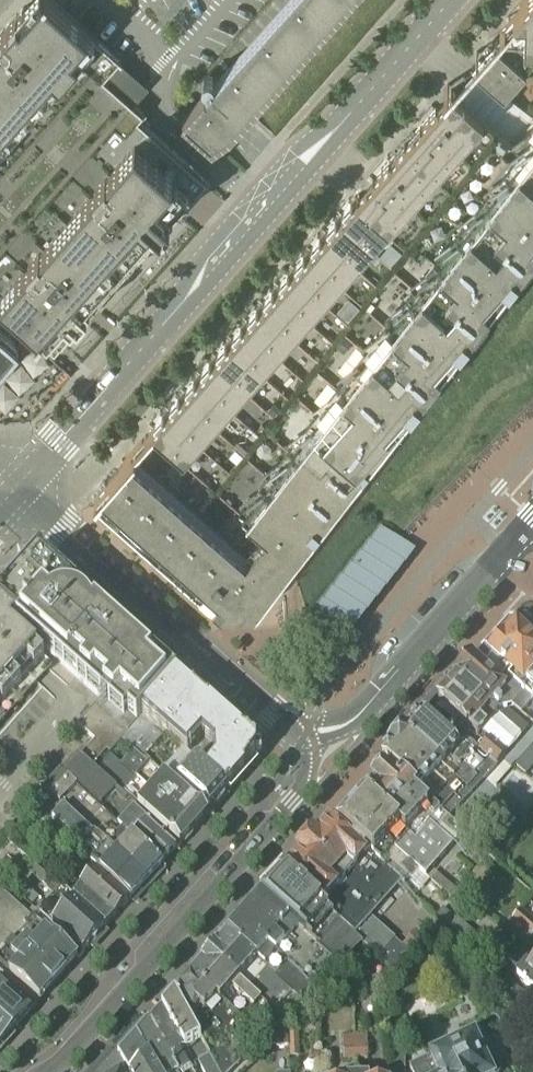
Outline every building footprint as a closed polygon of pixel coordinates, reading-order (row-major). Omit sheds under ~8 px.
[(62,347),(209,180),(140,118),(145,112),(105,77),(121,58),(56,0),(29,0),(0,33),(0,292),(62,347)] [(242,626),(384,449),(532,260),(532,0),(522,0),(519,3),(520,4),(528,4),(473,67),(483,75),(462,99),(452,91),(95,494),(242,626)] [(216,80),(208,73),(199,83),(207,90),(185,115),(214,140),(342,0),(287,0),(216,80)] [(18,349),(18,348),(5,337),(0,332),(0,378),(12,365),(7,361),(18,349)] [(344,634),(345,634),(402,546),(402,545),(381,530),(316,613),(344,634)] [(59,576),(53,573),(47,571),(40,571),(31,574),(24,580),(0,607),(0,653),(32,681),(36,676),(53,657),(54,658),(55,660),(56,660),(63,666),(63,667),(65,668),(77,679),(78,680),(86,687),(87,688),(88,688),(100,699),(101,700),(101,701),(101,700),(102,701),(98,705),(97,705),(96,706),(127,733),(128,734),(142,719),(159,701),(176,680),(177,679),(175,678),(63,579),(63,580),(59,576)] [(457,678),(490,708),(494,704),(501,710),(513,708),(520,713),(530,701),(532,703),(532,636),(515,620),(508,620),(484,648),(457,678)] [(0,717),(32,681),(0,654),(0,716),(0,717)] [(457,678),(438,699),(446,706),(442,711),(456,723),(459,720),(479,737),(498,714),(490,708),(457,678)] [(159,701),(142,719),(159,734),(169,743),(183,755),(188,760),(227,794),(257,759),(257,752),(253,748),(254,747),(253,746),(252,747),(239,736),(240,735),(239,733),(238,735),(224,723),(226,722),(224,721),(223,722),(210,710),(211,709),(210,708),(209,709),(195,698),(197,696),(195,695),(194,696),(178,682),(179,681),(177,679),(176,680),(159,701)] [(103,760),(104,761),(121,743),(128,734),(127,733),(96,706),(78,727),(96,742),(90,748),(103,760)] [(427,712),(406,736),(444,770),(444,769),(452,776),(450,778),(455,782),(456,781),(468,791),(471,794),(483,782),(486,778),(490,773),(498,765),(485,755),(480,750),(479,751),(468,741),(466,744),(452,732),(450,734),(427,712)] [(510,712),(499,715),(522,735),(528,728),(510,712)] [(128,734),(121,743),(133,753),(148,767),(152,762),(210,814),(228,795),(227,794),(188,760),(183,755),(169,743),(159,734),(142,719),(128,734)] [(384,764),(389,768),(390,768),(397,774),(418,793),(448,820),(471,794),(468,791),(456,781),(455,782),(450,778),(452,776),(444,769),(444,770),(406,736),(382,762),(384,764)] [(485,755),(498,765),(508,754),(490,739),(485,745),(480,750),(485,755)] [(94,772),(104,761),(103,760),(90,748),(81,759),(80,760),(93,771),(94,772)] [(532,769),(532,751),(531,750),(516,767),(526,776),(532,769)] [(149,767),(148,767),(133,753),(120,768),(136,783),(122,798),(179,848),(207,818),(149,767)] [(161,869),(176,852),(115,798),(118,794),(107,784),(94,772),(93,771),(80,760),(79,759),(65,776),(64,777),(90,801),(101,812),(109,821),(128,838),(132,842),(161,869)] [(364,797),(438,862),(453,845),(463,834),(448,820),(418,793),(397,774),(390,768),(389,768),(364,797)] [(42,791),(41,792),(63,811),(92,837),(98,831),(99,832),(109,821),(101,812),(90,801),(64,777),(65,776),(60,772),(42,791)] [(124,835),(119,841),(112,835),(108,840),(103,836),(97,842),(92,837),(63,811),(41,792),(26,809),(69,849),(74,844),(86,855),(89,853),(101,864),(94,871),(130,903),(161,869),(132,842),(124,835)] [(438,862),(364,797),(360,794),(354,802),(357,804),(352,810),(350,808),(348,809),(351,812),(419,872),(425,877),(438,862)] [(419,872),(351,812),(348,809),(347,811),(349,813),(344,820),(340,817),(334,824),(337,827),(380,866),(403,885),(409,878),(411,880),(419,872)] [(307,847),(379,911),(400,887),(373,864),(358,851),(358,852),(327,824),(307,847)] [(371,920),(379,911),(307,847),(283,874),(317,904),(351,934),(364,945),(377,958),(394,940),(371,920)] [(93,916),(101,924),(107,928),(128,905),(96,876),(95,877),(92,874),(78,862),(72,868),(88,883),(74,899),(93,916)] [(31,875),(37,880),(42,873),(37,868),(31,875)] [(317,904),(283,874),(261,898),(313,945),(333,963),(339,969),(364,945),(351,934),(317,904)] [(49,879),(43,886),(51,892),(57,886),(49,879)] [(34,922),(35,921),(29,916),(30,915),(28,913),(27,913),(14,902),(10,900),(11,898),(9,896),(9,897),(0,889),(0,960),(34,922)] [(39,915),(83,954),(107,929),(101,924),(99,927),(78,908),(80,906),(64,891),(61,895),(65,898),(63,901),(58,896),(39,915)] [(322,975),(333,963),(313,945),(261,898),(249,911),(277,936),(322,975)] [(322,975),(277,936),(249,911),(238,923),(266,947),(279,960),(286,967),(310,987),(322,975)] [(530,942),(532,938),(532,920),(522,911),(510,924),(530,942)] [(446,927),(473,953),(483,942),(455,917),(446,927)] [(34,922),(0,960),(0,977),(35,1008),(77,961),(34,922)] [(286,967),(279,960),(266,947),(238,923),(227,935),(302,1002),(314,990),(310,987),(286,967)] [(410,940),(420,948),(426,941),(416,931),(409,939),(410,940)] [(282,1022),(302,1002),(227,935),(209,955),(282,1022)] [(414,956),(421,949),(420,948),(410,940),(404,947),(414,956)] [(262,1042),(275,1029),(282,1022),(209,955),(190,976),(191,977),(232,1014),(262,1042)] [(495,972),(496,971),(501,964),(491,955),(484,963),(495,972)] [(527,969),(526,969),(517,979),(532,993),(532,962),(527,969)] [(31,1014),(35,1008),(0,977),(0,1048),(31,1014)] [(262,1042),(232,1014),(191,977),(189,980),(185,982),(182,986),(180,991),(181,994),(184,994),(178,1001),(201,1042),(218,1071),(233,1071),(262,1042)] [(178,1001),(175,996),(163,1011),(185,1052),(191,1049),(198,1061),(196,1062),(202,1071),(218,1071),(201,1042),(178,1001)] [(179,1055),(185,1052),(163,1011),(150,1025),(178,1071),(190,1071),(179,1055)] [(150,1025),(138,1038),(159,1071),(178,1071),(150,1025)] [(289,1049),(288,1035),(288,1027),(265,1050),(289,1049)] [(288,1035),(289,1049),(290,1059),(299,1058),(298,1034),(288,1035)] [(138,1038),(137,1036),(118,1057),(128,1071),(159,1071),(138,1038)] [(344,1061),(356,1061),(355,1037),(343,1037),(344,1061)] [(355,1037),(356,1061),(367,1061),(366,1037),(355,1037)] [(429,1060),(410,1069),(411,1071),(501,1071),(502,1070),(501,1067),(500,1066),(499,1063),(497,1061),(494,1060),(491,1059),(488,1059),(485,1060),(474,1037),(429,1058),(429,1060)] [(405,1055),(392,1055),(393,1071),(405,1071),(405,1055)] [(118,1057),(105,1071),(128,1071),(118,1057)]
